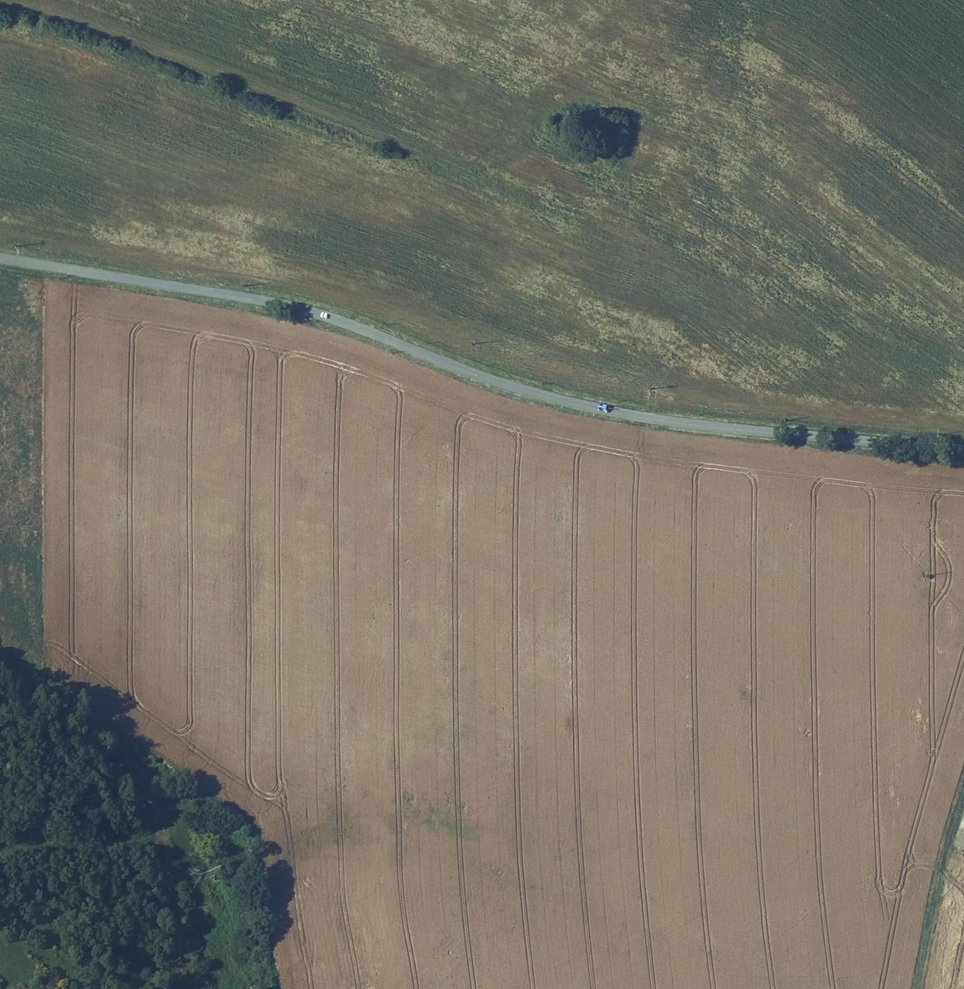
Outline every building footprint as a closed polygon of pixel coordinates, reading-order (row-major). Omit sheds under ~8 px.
[(223,872),(224,864),(205,863),(205,873),(223,872)]
